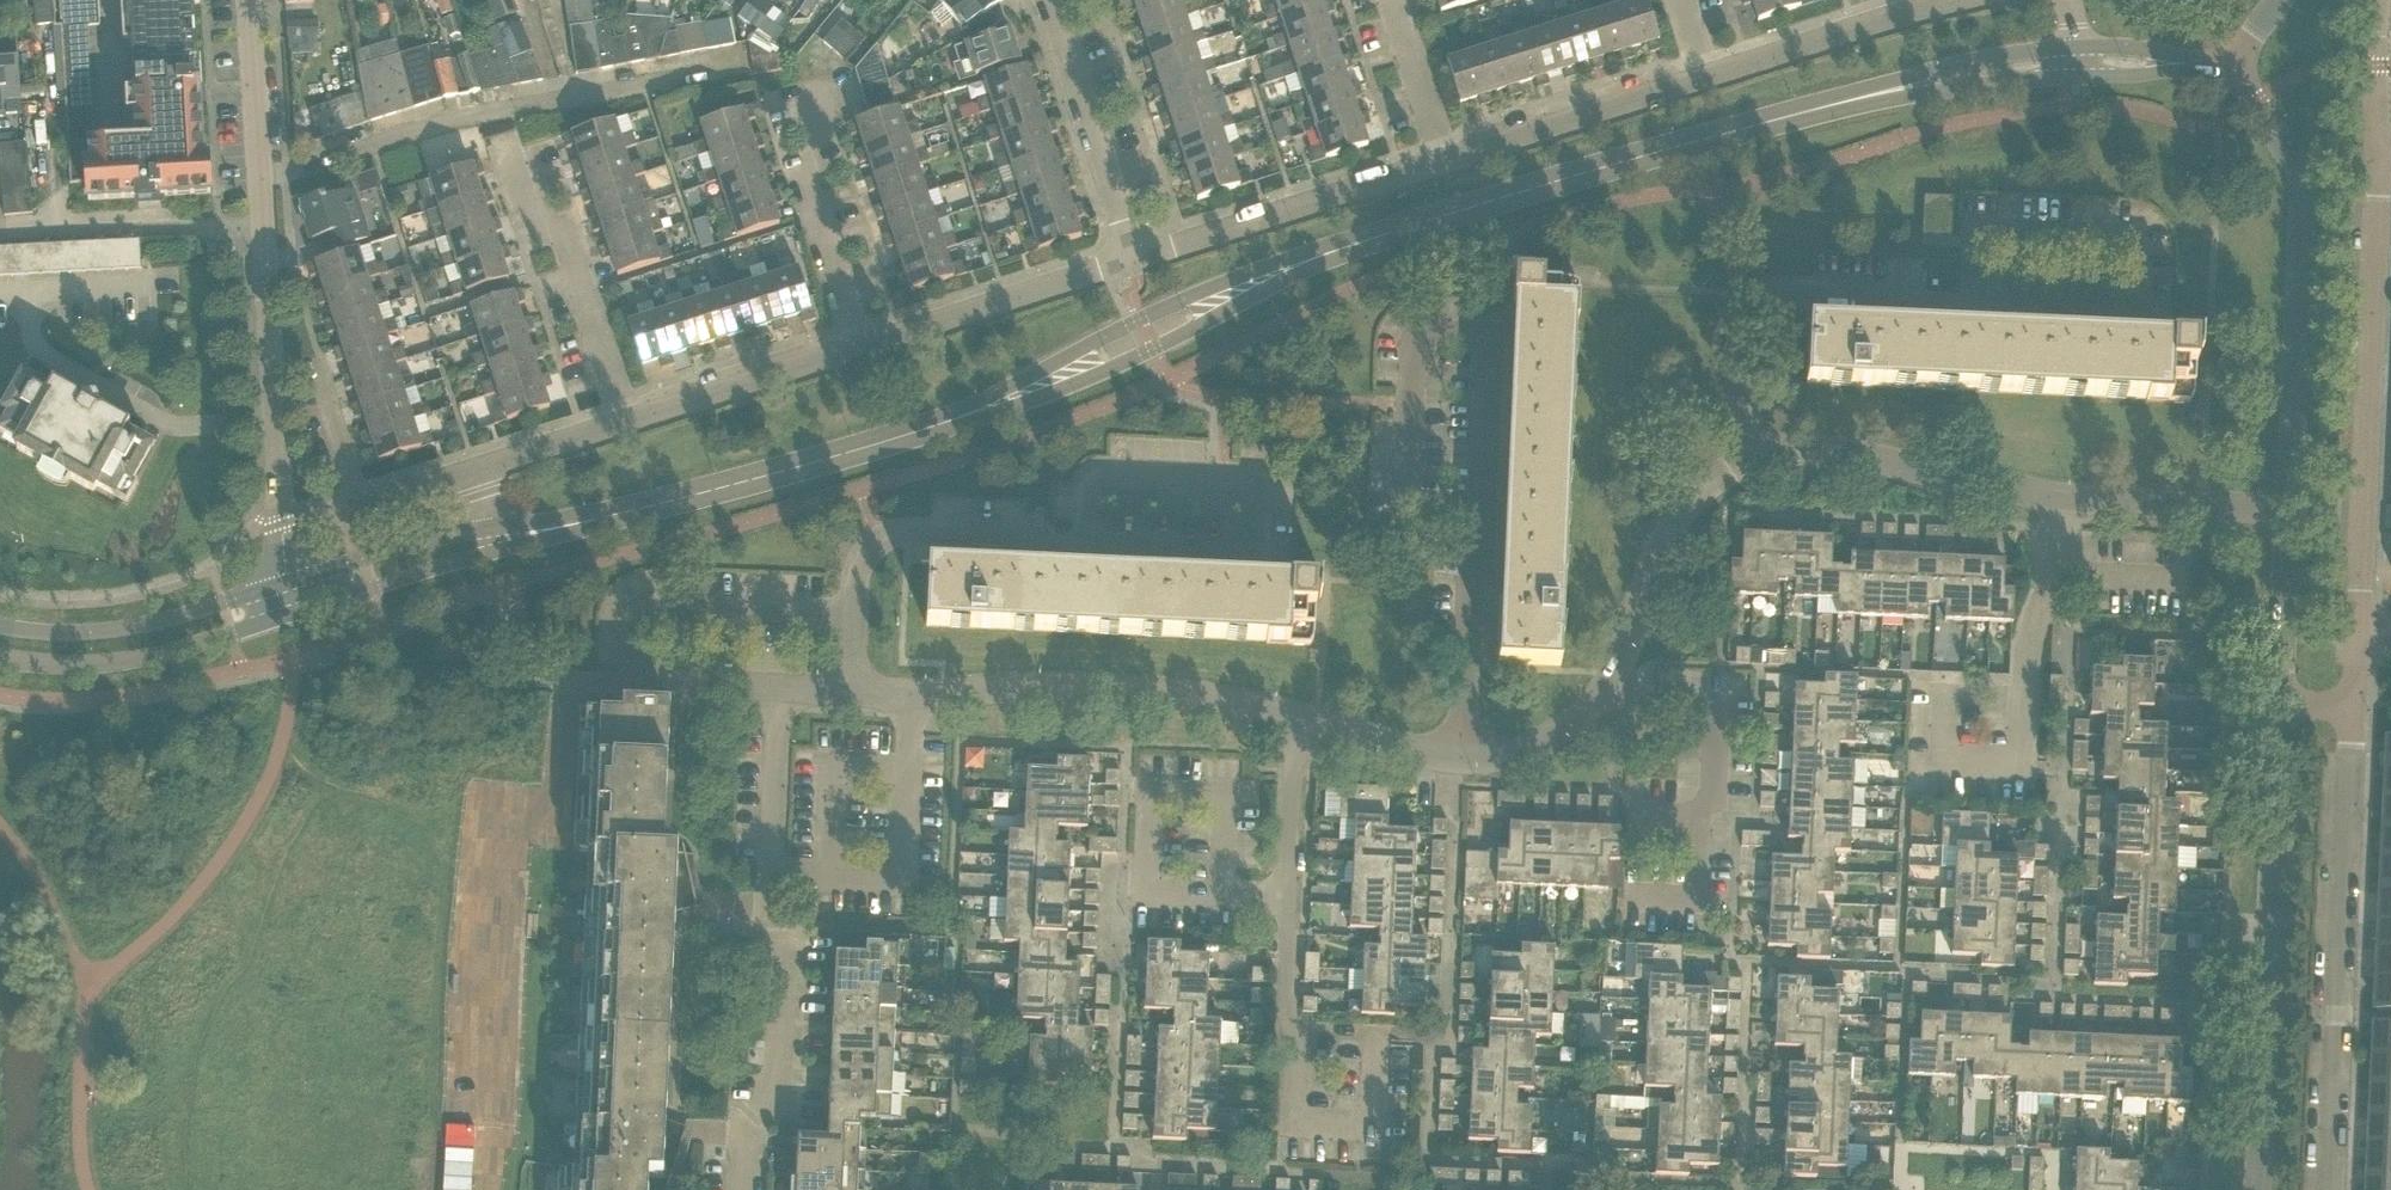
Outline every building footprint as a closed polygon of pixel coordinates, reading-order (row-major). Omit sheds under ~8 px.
[(54,24),(51,0),(33,0),(36,26),(54,24)] [(132,42),(135,91),(125,92),(127,114),(136,114),(138,142),(94,145),(87,26),(99,25),(98,0),(59,0),(70,183),(87,182),(88,200),(138,197),(138,201),(162,200),(162,196),(210,193),(208,156),(202,157),(199,100),(203,100),(200,58),(196,58),(193,3),(199,3),(199,0),(121,0),(123,43),(132,42)] [(441,16),(453,12),(449,0),(436,0),(441,16)] [(518,13),(513,0),(487,0),(495,22),(518,13)] [(576,74),(600,69),(590,8),(591,8),(590,0),(564,0),(576,74)] [(608,6),(608,4),(608,0),(590,0),(591,8),(590,8),(600,69),(616,66),(613,40),(610,21),(607,21),(608,6)] [(738,17),(757,30),(771,11),(772,10),(770,8),(759,0),(751,0),(738,17)] [(774,7),(780,11),(788,0),(779,0),(774,7)] [(798,13),(808,20),(821,0),(806,0),(798,13)] [(964,29),(1002,0),(941,0),(964,29)] [(1185,18),(1198,13),(1194,0),(1193,0),(1179,4),(1178,0),(1131,0),(1124,2),(1128,15),(1139,12),(1143,27),(1144,28),(1184,16),(1185,18)] [(1320,2),(1319,0),(1277,0),(1278,4),(1263,8),(1268,22),(1280,18),(1279,16),(1320,3),(1320,2)] [(1280,18),(1285,34),(1273,38),(1276,50),(1289,47),(1288,44),(1329,31),(1329,30),(1324,14),(1335,11),(1331,0),(1325,0),(1320,2),(1320,3),(1279,16),(1280,18)] [(1442,10),(1440,11),(1440,12),(1477,0),(1438,0),(1442,10)] [(1613,3),(1604,6),(1602,0),(1581,0),(1586,17),(1588,16),(1601,56),(1602,56),(1618,51),(1622,61),(1634,57),(1631,47),(1630,47),(1615,3),(1613,3)] [(1631,47),(1646,42),(1650,52),(1663,48),(1658,33),(1657,34),(1646,0),(1643,0),(1629,4),(1627,0),(1612,0),(1613,3),(1615,3),(1630,47),(1631,47)] [(1743,5),(1754,2),(1759,19),(1757,19),(1758,21),(1813,3),(1812,0),(1741,0),(1743,5)] [(1588,16),(1586,17),(1570,21),(1567,9),(1555,13),(1559,25),(1561,25),(1573,65),(1574,65),(1590,60),(1593,70),(1606,66),(1602,56),(1601,56),(1588,16)] [(757,30),(748,42),(751,60),(783,54),(780,39),(790,24),(771,11),(757,30)] [(456,16),(444,20),(449,37),(451,36),(460,34),(456,16)] [(1144,28),(1143,27),(1133,31),(1137,43),(1148,40),(1153,55),(1153,57),(1193,44),(1194,46),(1206,42),(1202,30),(1190,34),(1185,18),(1184,16),(1144,28)] [(670,28),(672,20),(628,18),(624,38),(627,38),(629,64),(660,58),(670,28)] [(1561,25),(1559,25),(1542,31),(1538,18),(1526,22),(1530,35),(1532,34),(1545,74),(1546,74),(1562,69),(1565,79),(1578,75),(1574,65),(1573,65),(1561,25)] [(287,22),(288,37),(289,53),(319,51),(316,19),(287,22)] [(703,24),(703,23),(680,54),(735,44),(730,19),(703,24)] [(834,52),(852,30),(840,19),(821,41),(834,52)] [(1019,61),(1014,44),(1017,42),(1011,33),(1009,29),(1008,30),(1001,20),(985,33),(986,37),(954,47),(958,62),(970,58),(975,75),(1019,61)] [(670,28),(660,58),(680,54),(703,23),(703,21),(670,28)] [(544,80),(532,51),(522,23),(499,32),(519,84),(537,81),(544,80)] [(1281,66),(1262,72),(1266,84),(1297,75),(1296,73),(1338,59),(1338,58),(1333,43),(1344,39),(1339,27),(1329,30),(1329,31),(1288,44),(1289,47),(1294,62),(1281,66)] [(1532,34),(1530,35),(1514,40),(1510,27),(1498,31),(1502,44),(1504,43),(1517,83),(1518,83),(1534,77),(1537,88),(1550,84),(1546,74),(1545,74),(1532,34)] [(864,40),(852,30),(834,52),(846,62),(864,40)] [(503,45),(472,55),(468,56),(480,92),(519,84),(499,32),(498,32),(503,45)] [(1504,43),(1502,44),(1486,49),(1482,36),(1470,40),(1474,54),(1476,53),(1489,92),(1490,91),(1505,87),(1509,97),(1521,93),(1518,83),(1517,83),(1504,43)] [(627,38),(624,38),(613,40),(616,66),(629,64),(627,38)] [(400,54),(398,54),(395,40),(356,52),(358,66),(368,123),(414,108),(400,54)] [(860,88),(888,80),(876,44),(854,69),(860,88)] [(1153,57),(1153,55),(1142,59),(1146,71),(1157,68),(1162,84),(1162,85),(1201,73),(1202,75),(1215,70),(1211,58),(1199,62),(1194,46),(1193,44),(1153,57)] [(1476,53),(1474,54),(1460,58),(1455,44),(1442,48),(1460,103),(1461,102),(1460,101),(1477,96),(1481,106),(1493,102),(1490,91),(1489,92),(1476,53)] [(443,98),(435,65),(429,45),(400,54),(414,108),(443,98)] [(785,69),(783,54),(751,60),(754,75),(785,69)] [(1296,73),(1297,75),(1302,90),(1290,94),(1294,107),(1306,103),(1305,101),(1347,87),(1347,86),(1342,71),(1353,67),(1349,55),(1338,58),(1338,59),(1296,73)] [(480,92),(468,56),(435,65),(443,98),(480,92)] [(22,115),(18,58),(0,59),(0,117),(22,115)] [(1034,95),(1033,94),(1028,78),(1039,75),(1035,62),(1020,67),(1020,68),(985,79),(990,97),(976,101),(981,115),(994,110),(993,108),(1034,95)] [(1162,85),(1162,84),(1151,87),(1155,100),(1166,96),(1171,112),(1171,113),(1211,101),(1211,103),(1225,99),(1221,86),(1207,90),(1202,75),(1201,73),(1162,85)] [(888,80),(860,88),(868,112),(895,103),(888,80)] [(1305,101),(1306,103),(1311,119),(1298,123),(1303,136),(1318,131),(1317,128),(1356,116),(1356,115),(1351,99),(1362,96),(1358,83),(1347,86),(1347,87),(1305,101)] [(993,108),(994,110),(999,125),(986,130),(990,143),(1003,139),(1002,136),(1043,123),(1042,122),(1037,106),(1048,103),(1044,90),(1033,94),(1034,95),(993,108)] [(366,124),(357,97),(310,112),(319,139),(366,124)] [(1171,113),(1171,112),(1160,115),(1164,128),(1175,125),(1180,140),(1180,141),(1219,129),(1220,131),(1233,127),(1229,114),(1216,118),(1211,103),(1211,101),(1171,113)] [(750,138),(750,137),(745,121),(755,118),(751,105),(737,110),(737,111),(701,124),(706,140),(693,145),(698,158),(710,154),(709,151),(750,138)] [(907,136),(908,137),(921,133),(916,120),(903,124),(898,107),(862,119),(861,118),(847,122),(851,135),(861,132),(866,147),(867,148),(907,136)] [(1317,128),(1318,131),(1323,145),(1308,150),(1312,163),(1368,145),(1367,144),(1365,144),(1360,127),(1371,124),(1367,111),(1356,115),(1356,116),(1317,128)] [(623,148),(624,150),(636,146),(632,133),(620,136),(614,119),(578,131),(577,130),(562,135),(567,147),(577,144),(582,159),(582,160),(623,148)] [(1002,136),(1003,139),(1008,154),(995,158),(999,171),(1012,167),(1011,164),(1051,151),(1051,150),(1046,134),(1057,131),(1053,119),(1042,122),(1043,123),(1002,136)] [(1180,141),(1180,140),(1169,143),(1173,156),(1184,153),(1189,168),(1189,169),(1228,157),(1229,159),(1242,155),(1238,142),(1225,147),(1220,131),(1219,129),(1180,141)] [(709,151),(710,154),(715,168),(702,173),(707,185),(719,181),(718,179),(759,166),(759,165),(754,150),(764,146),(760,133),(750,137),(750,138),(709,151)] [(867,148),(866,147),(856,151),(860,163),(870,160),(875,175),(876,177),(916,164),(917,166),(930,162),(925,148),(913,152),(908,137),(907,136),(867,148)] [(27,156),(26,142),(0,144),(0,158),(27,156)] [(1011,164),(1012,167),(1017,182),(1004,186),(1008,199),(1021,195),(1020,192),(1061,179),(1060,178),(1055,163),(1066,159),(1062,147),(1051,150),(1051,151),(1011,164)] [(582,160),(582,159),(571,163),(576,175),(586,172),(591,188),(592,189),(632,176),(633,178),(645,174),(641,161),(629,165),(624,150),(623,148),(582,160)] [(27,156),(0,158),(0,171),(0,173),(29,170),(27,156)] [(1189,169),(1189,168),(1178,172),(1182,184),(1193,181),(1199,198),(1197,198),(1197,200),(1252,182),(1248,169),(1233,174),(1229,159),(1228,157),(1189,169)] [(479,193),(479,192),(474,177),(484,173),(480,161),(466,165),(466,166),(429,179),(435,195),(422,200),(426,212),(439,208),(438,206),(479,193)] [(718,179),(719,181),(725,198),(711,202),(715,215),(728,210),(727,208),(768,195),(768,193),(763,178),(773,174),(769,162),(759,165),(759,166),(718,179)] [(876,177),(875,175),(865,179),(869,191),(879,188),(885,204),(885,205),(925,192),(926,194),(938,190),(934,177),(922,181),(917,166),(916,164),(876,177)] [(30,184),(29,170),(0,173),(2,187),(30,184)] [(1020,192),(1021,195),(1026,210),(1013,215),(1017,227),(1031,223),(1031,220),(1070,207),(1069,206),(1064,191),(1075,188),(1071,175),(1060,178),(1061,179),(1020,192)] [(592,189),(591,188),(581,191),(585,204),(595,200),(600,216),(601,217),(641,204),(642,206),(654,202),(650,189),(638,193),(633,178),(632,176),(592,189)] [(303,208),(301,209),(311,240),(320,237),(325,251),(368,238),(360,213),(353,190),(345,193),(342,194),(338,181),(320,187),(323,196),(301,203),(303,208)] [(30,184),(2,187),(3,201),(32,199),(30,184)] [(406,186),(390,190),(394,203),(409,199),(406,186)] [(438,206),(439,208),(444,225),(431,229),(435,241),(448,237),(447,235),(488,222),(488,220),(483,205),(493,201),(489,189),(479,192),(479,193),(438,206)] [(727,208),(728,210),(733,225),(720,230),(724,241),(779,223),(779,222),(777,223),(772,206),(783,202),(778,190),(768,193),(768,195),(727,208)] [(888,216),(894,232),(894,233),(934,220),(935,223),(948,218),(944,205),(931,209),(926,194),(925,192),(885,205),(885,204),(874,207),(878,220),(888,216)] [(1951,235),(1952,197),(1924,196),(1922,234),(1951,235)] [(33,213),(32,199),(3,201),(4,216),(33,213)] [(1031,220),(1031,223),(1036,237),(1021,242),(1026,254),(1081,237),(1080,235),(1079,236),(1073,219),(1084,216),(1080,203),(1069,206),(1070,207),(1031,220)] [(601,217),(600,216),(590,219),(594,232),(604,228),(609,244),(610,245),(650,232),(651,234),(663,230),(659,217),(646,221),(642,206),(641,204),(601,217)] [(447,235),(448,237),(453,252),(440,256),(445,270),(457,266),(456,263),(497,250),(497,249),(492,233),(502,230),(498,217),(488,220),(488,222),(447,235)] [(894,233),(894,232),(883,235),(887,248),(897,245),(903,260),(903,261),(942,249),(942,251),(956,246),(952,234),(939,238),(935,223),(934,220),(894,233)] [(610,245),(609,244),(599,247),(603,260),(613,257),(619,273),(617,274),(617,275),(672,258),(668,246),(656,250),(651,234),(650,232),(610,245)] [(124,240),(126,269),(141,268),(140,239),(124,240)] [(126,269),(124,240),(110,241),(111,270),(126,269)] [(97,271),(96,241),(82,242),(83,271),(97,271)] [(111,270),(110,241),(96,241),(97,271),(111,270)] [(83,271),(82,242),(67,243),(69,272),(83,271)] [(67,243),(53,244),(55,273),(69,272),(67,243)] [(39,244),(25,245),(27,274),(41,274),(39,244)] [(53,244),(39,244),(41,274),(55,273),(53,244)] [(25,245),(11,246),(12,275),(27,274),(25,245)] [(456,263),(457,266),(461,281),(449,285),(453,296),(508,279),(508,278),(506,278),(501,261),(511,258),(507,245),(497,249),(497,250),(456,263)] [(11,246),(0,246),(0,276),(12,275),(11,246)] [(1004,247),(995,250),(998,261),(1008,258),(1004,247)] [(367,277),(367,279),(380,275),(376,262),(363,266),(357,249),(321,260),(321,259),(306,264),(310,276),(321,273),(326,289),(326,290),(367,277)] [(903,261),(903,260),(892,263),(896,276),(907,273),(912,289),(910,290),(911,291),(966,274),(962,261),(947,265),(942,251),(942,249),(903,261)] [(988,252),(982,254),(986,267),(991,265),(988,252)] [(783,318),(784,317),(800,313),(803,323),(815,319),(811,304),(810,305),(798,268),(797,268),(798,270),(782,275),(777,261),(764,265),(768,278),(770,277),(783,318)] [(406,266),(400,268),(405,284),(411,282),(406,266)] [(770,277),(768,278),(753,283),(749,270),(737,274),(741,286),(742,286),(755,327),(756,327),(771,322),(775,332),(787,328),(784,317),(783,318),(770,277)] [(1577,327),(1579,284),(1577,282),(1574,281),(1571,279),(1568,279),(1526,277),(1526,273),(1531,274),(1531,272),(1510,271),(1510,273),(1514,273),(1513,303),(1522,303),(1509,597),(1500,596),(1496,672),(1498,672),(1498,664),(1560,666),(1560,664),(1575,327),(1577,327)] [(326,290),(326,289),(315,292),(319,305),(330,301),(335,317),(335,318),(376,305),(376,307),(389,303),(385,290),(372,294),(367,279),(367,277),(326,290)] [(742,286),(741,286),(725,292),(721,279),(708,283),(712,295),(713,295),(726,336),(728,336),(743,331),(746,341),(759,337),(756,327),(755,327),(742,286)] [(406,286),(398,288),(401,298),(414,294),(411,285),(411,284),(406,286)] [(629,284),(618,287),(621,299),(632,295),(629,284)] [(436,288),(423,292),(427,304),(440,300),(436,288)] [(713,295),(712,295),(696,300),(692,288),(680,292),(684,305),(685,304),(698,345),(699,344),(715,340),(718,350),(731,346),(728,336),(726,336),(713,295)] [(507,293),(507,294),(470,306),(475,323),(463,327),(467,341),(480,337),(479,334),(520,321),(520,320),(515,305),(526,301),(521,289),(507,293)] [(685,304),(684,305),(669,310),(665,297),(651,301),(655,316),(658,315),(670,354),(671,353),(687,349),(690,359),(702,355),(699,344),(698,345),(685,304)] [(335,318),(335,317),(324,320),(328,333),(339,329),(344,345),(344,346),(385,333),(386,336),(398,332),(394,319),(381,323),(376,307),(376,305),(335,318)] [(658,315),(655,316),(641,320),(636,306),(623,310),(641,365),(642,365),(642,363),(658,358),(662,368),(674,364),(671,353),(670,354),(658,315)] [(479,334),(480,337),(485,352),(472,356),(476,369),(488,365),(488,363),(529,350),(529,348),(524,333),(535,330),(530,317),(520,320),(520,321),(479,334)] [(1801,320),(1801,322),(1809,322),(1806,384),(1808,384),(1809,384),(2146,399),(2146,401),(2189,403),(2192,397),(2194,391),(2196,350),(2199,350),(2199,355),(2200,355),(2201,333),(2200,333),(2200,338),(2170,337),(2170,346),(1876,333),(1876,324),(1801,320)] [(344,346),(344,345),(333,349),(337,361),(348,358),(353,373),(353,375),(394,362),(394,364),(407,360),(403,347),(390,351),(386,336),(385,333),(344,346)] [(488,363),(488,365),(493,380),(481,384),(485,397),(500,392),(499,390),(538,378),(538,377),(533,361),(544,358),(539,345),(529,348),(529,350),(488,363)] [(353,375),(353,373),(342,377),(346,389),(357,386),(362,402),(362,403),(402,390),(403,392),(416,387),(412,374),(399,378),(394,364),(394,362),(353,375)] [(429,371),(432,382),(441,379),(438,368),(429,371)] [(499,390),(500,392),(505,407),(490,412),(494,425),(549,407),(549,406),(547,406),(542,389),(553,386),(548,373),(538,377),(538,378),(499,390)] [(5,411),(0,408),(0,433),(3,435),(4,433),(20,443),(17,449),(39,461),(35,468),(37,471),(40,474),(41,476),(45,479),(47,481),(50,482),(52,483),(56,484),(61,485),(63,486),(67,486),(70,479),(93,491),(97,485),(113,494),(113,496),(127,504),(138,484),(132,481),(151,448),(126,434),(130,426),(103,411),(95,398),(80,398),(53,383),(49,391),(24,377),(5,411)] [(362,403),(362,402),(351,405),(355,418),(366,414),(371,430),(371,431),(410,419),(411,421),(425,416),(420,403),(408,407),(403,392),(402,390),(362,403)] [(371,431),(371,430),(360,433),(364,446),(375,442),(380,460),(378,460),(379,461),(434,443),(430,431),(415,435),(411,421),(410,419),(371,431)] [(456,420),(445,424),(450,438),(461,435),(456,420)] [(1875,538),(1875,524),(1861,523),(1860,538),(1875,538)] [(1896,539),(1897,525),(1883,524),(1882,539),(1896,539)] [(1918,540),(1918,526),(1904,525),(1903,540),(1918,540)] [(1939,541),(1940,527),(1926,526),(1925,541),(1939,541)] [(1940,527),(1939,541),(1953,542),(1954,527),(1940,527)] [(1974,543),(1975,528),(1961,527),(1960,542),(1974,543)] [(1996,544),(1996,529),(1982,528),(1981,543),(1996,544)] [(1764,564),(1766,534),(1743,533),(1742,563),(1731,562),(1730,595),(1753,596),(1754,563),(1764,564)] [(1787,535),(1766,534),(1764,564),(1754,563),(1753,596),(1774,597),(1775,582),(1785,582),(1787,535)] [(1787,535),(1785,582),(1795,583),(1794,598),(1817,598),(1818,566),(1808,566),(1810,536),(1787,535)] [(1832,537),(1810,536),(1808,566),(1818,566),(1817,598),(1838,599),(1840,567),(1830,567),(1832,537)] [(1840,567),(1838,599),(1837,615),(1860,616),(1862,584),(1873,584),(1874,554),(1851,553),(1850,568),(1840,567)] [(1896,555),(1874,554),(1873,584),(1862,584),(1860,616),(1882,617),(1883,585),(1894,585),(1896,555)] [(1917,556),(1896,555),(1894,585),(1883,585),(1882,617),(1905,618),(1906,586),(1916,586),(1917,556)] [(1906,586),(1905,618),(1926,619),(1927,603),(1936,604),(1938,557),(1917,556),(1916,586),(1906,586)] [(1959,558),(1938,557),(1936,604),(1945,604),(1945,620),(1968,621),(1969,589),(1958,588),(1959,558)] [(1981,559),(1959,558),(1958,588),(1969,589),(1968,621),(1990,622),(1991,590),(1979,589),(1981,559)] [(2004,560),(1981,559),(1979,589),(1991,590),(1990,622),(2012,623),(2014,568),(2004,567),(2004,560)] [(921,564),(926,564),(929,564),(926,626),(1266,641),(1266,643),(1309,645),(1311,642),(1312,640),(1313,637),(1314,634),(1316,592),(1319,592),(1319,597),(1320,597),(1321,576),(1320,575),(1320,580),(1290,579),(1289,588),(996,575),(997,566),(921,562),(921,564)] [(2137,643),(2137,659),(2155,660),(2155,644),(2137,643)] [(1749,663),(1750,648),(1736,648),(1735,662),(1749,663)] [(1750,648),(1749,663),(1781,665),(1782,650),(1750,648)] [(1782,650),(1781,665),(1795,665),(1796,651),(1782,650)] [(1814,666),(1828,667),(1829,652),(1814,651),(1814,666)] [(2121,682),(2154,683),(2155,661),(2122,660),(2122,670),(2092,669),(2091,692),(2121,693),(2121,682)] [(1794,685),(1793,709),(1823,710),(1824,699),(1856,700),(1857,677),(1825,676),(1824,687),(1794,685)] [(2050,676),(2049,690),(2064,691),(2064,677),(2050,676)] [(2121,693),(2091,692),(2090,715),(2105,715),(2138,717),(2138,706),(2153,707),(2154,683),(2121,682),(2121,693)] [(2064,691),(2049,690),(2048,704),(2063,705),(2064,691)] [(1764,693),(1764,707),(1779,708),(1779,694),(1764,693)] [(1823,710),(1793,709),(1792,730),(1822,731),(1823,720),(1855,722),(1856,700),(1824,699),(1823,710)] [(678,854),(678,853),(663,853),(670,704),(623,702),(623,713),(579,711),(573,851),(588,852),(580,1012),(670,1016),(674,923),(675,923),(676,898),(696,894),(688,856),(693,856),(693,855),(685,855),(683,845),(682,845),(684,854),(678,854)] [(1763,714),(1763,729),(1778,729),(1778,715),(1763,714)] [(2138,717),(2105,715),(2104,736),(2137,737),(2137,745),(2166,746),(2167,726),(2137,725),(2138,717)] [(1822,731),(1792,730),(1791,751),(1838,753),(1838,744),(1854,744),(1855,722),(1823,720),(1822,731)] [(2089,721),(2074,720),(2073,734),(2088,735),(2089,721)] [(1762,749),(1777,750),(1777,736),(1763,736),(1762,749)] [(2137,737),(2104,736),(2104,757),(2136,758),(2135,768),(2165,770),(2166,746),(2137,745),(2137,737)] [(2072,755),(2087,756),(2088,742),(2073,742),(2072,755)] [(1777,750),(1762,749),(1761,764),(1776,765),(1777,750)] [(1791,751),(1790,772),(1820,773),(1820,785),(1852,786),(1853,763),(1838,762),(1838,753),(1791,751)] [(2214,752),(2214,763),(2224,763),(2224,752),(2214,752)] [(2087,756),(2072,755),(2072,770),(2087,770),(2087,756)] [(1892,756),(1891,771),(1902,772),(1902,756),(1892,756)] [(2136,758),(2104,757),(2103,780),(2118,780),(2117,790),(2164,792),(2165,770),(2135,768),(2136,758)] [(1027,768),(1026,790),(1056,792),(1056,782),(1089,784),(1090,761),(1057,759),(1057,770),(1027,768)] [(1120,785),(1120,771),(1106,770),(1105,784),(1120,785)] [(1761,771),(1760,785),(1775,786),(1776,771),(1761,771)] [(1820,773),(1790,772),(1789,794),(1819,795),(1819,806),(1851,807),(1852,786),(1820,785),(1820,773)] [(1026,790),(1025,812),(1055,813),(1056,804),(1088,805),(1089,784),(1056,782),(1056,792),(1026,790)] [(1354,820),(1387,822),(1388,787),(1341,785),(1339,820),(1354,820)] [(2164,792),(2117,790),(2116,813),(2149,814),(2148,824),(2178,825),(2179,803),(2164,802),(2164,792)] [(1105,792),(1104,806),(1119,807),(1119,792),(1105,792)] [(1511,807),(1511,792),(1497,792),(1496,807),(1511,807)] [(1525,793),(1511,792),(1511,807),(1525,808),(1525,793)] [(1760,792),(1759,807),(1774,807),(1775,793),(1760,792)] [(1547,809),(1548,794),(1534,793),(1533,808),(1547,809)] [(1569,810),(1569,795),(1555,794),(1554,809),(1569,810)] [(1789,794),(1789,814),(1818,815),(1818,827),(1850,828),(1851,807),(1819,806),(1819,795),(1789,794)] [(1590,811),(1591,796),(1577,795),(1576,810),(1590,811)] [(1612,812),(1612,797),(1598,796),(1597,811),(1612,812)] [(2086,797),(2085,811),(2100,812),(2101,798),(2086,797)] [(1025,812),(1024,833),(1024,834),(1057,835),(1057,826),(1087,828),(1088,805),(1056,804),(1055,813),(1025,812)] [(1956,847),(1988,848),(1989,814),(1942,812),(1941,844),(1956,845),(1956,847)] [(2149,814),(2116,813),(2115,834),(2148,836),(2147,845),(2177,846),(2178,825),(2148,824),(2149,814)] [(1818,815),(1789,814),(1787,838),(1802,839),(1801,849),(1833,851),(1849,852),(1850,828),(1818,827),(1818,815)] [(2085,818),(2084,833),(2099,833),(2100,819),(2085,818)] [(1387,822),(1354,820),(1354,840),(1383,842),(1383,853),(1415,854),(1416,831),(1386,830),(1387,822)] [(1432,834),(1447,835),(1447,820),(1433,820),(1432,834)] [(1509,853),(1499,853),(1497,885),(1499,885),(1520,886),(1521,857),(1531,857),(1532,825),(1510,824),(1509,853)] [(1521,857),(1520,886),(1542,887),(1543,858),(1552,858),(1554,826),(1532,825),(1531,857),(1521,857)] [(1543,858),(1542,887),(1563,888),(1564,859),(1573,859),(1575,827),(1554,826),(1552,858),(1543,858)] [(1564,859),(1563,888),(1585,889),(1586,860),(1595,860),(1597,828),(1575,827),(1573,859),(1564,859)] [(1620,829),(1597,828),(1595,860),(1586,860),(1585,889),(1606,890),(1608,861),(1618,861),(1620,829)] [(2212,828),(2211,849),(2224,849),(2225,829),(2212,828)] [(1755,846),(1756,832),(1742,831),(1741,846),(1755,846)] [(1024,834),(1024,833),(1009,832),(1008,855),(1038,857),(1038,867),(1070,868),(1071,846),(1056,845),(1057,835),(1024,834)] [(1770,832),(1756,832),(1755,846),(1769,847),(1770,832)] [(2115,834),(2114,856),(2147,857),(2146,866),(2176,867),(2177,846),(2147,845),(2148,836),(2115,834)] [(1103,853),(1103,838),(1089,838),(1088,852),(1103,853)] [(1117,839),(1103,838),(1103,853),(1117,854),(1117,839)] [(1383,842),(1354,840),(1353,861),(1382,862),(1382,874),(1414,875),(1415,854),(1383,853),(1383,842)] [(2084,840),(2083,854),(2098,855),(2099,841),(2084,840)] [(1432,841),(1431,855),(1446,856),(1447,842),(1432,841)] [(2050,846),(2035,845),(2034,859),(2049,860),(2050,846)] [(1956,847),(1955,865),(1988,866),(1987,880),(2017,881),(2018,858),(1988,857),(1988,848),(1956,847)] [(1833,851),(1801,849),(1801,859),(1771,858),(1770,880),(1800,882),(1800,871),(1832,872),(1833,851)] [(1497,885),(1499,853),(1465,852),(1463,899),(1498,900),(1499,885),(1497,885)] [(1008,855),(1007,877),(1037,878),(1037,888),(1069,889),(1070,868),(1038,867),(1038,857),(1008,855)] [(1446,856),(1431,855),(1430,869),(1445,870),(1446,856)] [(2147,857),(2114,856),(2113,877),(2146,878),(2145,889),(2175,890),(2176,867),(2146,866),(2147,857)] [(1353,861),(1352,883),(1381,884),(1381,896),(1413,897),(1414,875),(1382,874),(1382,862),(1353,861)] [(2083,861),(2082,875),(2097,876),(2098,862),(2083,861)] [(1988,866),(1955,865),(1954,886),(1987,888),(1986,901),(2016,902),(2017,881),(1987,880),(1988,866)] [(2033,882),(2048,882),(2049,868),(2034,868),(2033,882)] [(1100,884),(1101,869),(1086,869),(1085,883),(1100,884)] [(1770,880),(1769,902),(1815,904),(1815,893),(1831,894),(1832,872),(1800,871),(1800,882),(1770,880)] [(1896,888),(1896,875),(1884,874),(1883,888),(1896,888)] [(2097,876),(2082,875),(2082,889),(2097,890),(2097,876)] [(1429,890),(1444,891),(1445,877),(1430,876),(1429,890)] [(1007,877),(1006,898),(1036,899),(1036,910),(1068,911),(1069,889),(1037,888),(1037,878),(1007,877)] [(2146,878),(2113,877),(2112,899),(2127,900),(2126,911),(2159,912),(2174,913),(2175,890),(2145,889),(2146,878)] [(2048,882),(2033,882),(2033,896),(2047,896),(2048,882)] [(1381,884),(1352,883),(1351,905),(1380,906),(1380,917),(1412,918),(1413,897),(1381,896),(1381,884)] [(1987,888),(1954,886),(1953,910),(1986,911),(1985,922),(2015,924),(2016,902),(1986,901),(1987,888)] [(2382,918),(2390,919),(2390,889),(2383,889),(2382,918)] [(1084,905),(1099,905),(1100,891),(1085,890),(1084,905)] [(1036,899),(1006,898),(1005,919),(1035,921),(1035,931),(1067,933),(1068,911),(1036,910),(1036,899)] [(1443,913),(1444,898),(1429,898),(1428,912),(1443,913)] [(1815,904),(1769,902),(1768,923),(1798,924),(1798,935),(1830,936),(1831,914),(1814,913),(1815,904)] [(2032,917),(2046,918),(2047,904),(2032,903),(2032,917)] [(1380,906),(1351,905),(1349,928),(1379,929),(1379,938),(1411,939),(1412,918),(1380,917),(1380,906)] [(1895,921),(1895,907),(1882,906),(1881,920),(1895,921)] [(1986,911),(1953,910),(1952,930),(1985,932),(1984,944),(2014,945),(2015,924),(1985,922),(1986,911)] [(2159,912),(2126,911),(2126,919),(2096,918),(2095,940),(2127,942),(2128,931),(2158,932),(2159,912)] [(1083,926),(1098,927),(1099,912),(1084,912),(1083,926)] [(2381,948),(2390,949),(2390,919),(2382,918),(2381,948)] [(1035,921),(1005,919),(1004,942),(1019,943),(1019,952),(1066,954),(1067,933),(1035,931),(1035,921)] [(1428,933),(1441,934),(1442,934),(1443,920),(1428,919),(1428,933)] [(1798,924),(1768,923),(1767,946),(1797,947),(1797,958),(1829,959),(1830,936),(1798,935),(1798,924)] [(2045,939),(2046,925),(2031,924),(2031,939),(2045,939)] [(2065,925),(2064,939),(2079,940),(2080,926),(2065,925)] [(1985,932),(1952,930),(1952,954),(1981,956),(1981,967),(2013,968),(2014,945),(1984,944),(1985,932)] [(2127,942),(2095,940),(2094,961),(2127,963),(2127,952),(2157,954),(2158,932),(2128,931),(2127,942)] [(836,953),(835,974),(866,975),(866,965),(897,966),(909,967),(910,941),(898,941),(898,945),(866,944),(867,934),(839,932),(838,953),(836,953)] [(1082,947),(1097,948),(1098,934),(1083,933),(1082,947)] [(964,938),(964,950),(976,951),(977,937),(964,937),(964,938)] [(1364,948),(1363,970),(1395,971),(1396,961),(1426,962),(1427,940),(1411,939),(1379,938),(1378,948),(1364,948)] [(1894,953),(1894,939),(1880,938),(1879,953),(1894,953)] [(2079,940),(2064,939),(2064,953),(2079,954),(2079,940)] [(1175,979),(1208,980),(1209,956),(1179,955),(1180,944),(1147,943),(1146,964),(1176,965),(1175,979)] [(1649,977),(1681,979),(1683,947),(1635,944),(1634,978),(1649,979),(1649,977)] [(1553,948),(1522,946),(1522,957),(1492,956),(1491,979),(1521,980),(1521,967),(1552,968),(1553,948)] [(2029,960),(2044,961),(2045,947),(2030,946),(2029,960)] [(944,948),(943,970),(954,971),(955,949),(944,948)] [(2379,978),(2390,979),(2390,949),(2381,948),(2379,978)] [(1066,954),(1019,952),(1018,973),(1048,975),(1047,987),(1079,989),(1080,966),(1065,965),(1066,954)] [(2127,963),(2094,961),(2093,985),(2126,986),(2126,975),(2156,977),(2157,954),(2127,952),(2127,963)] [(1304,967),(1319,968),(1320,954),(1305,953),(1304,967)] [(2064,960),(2063,974),(2078,975),(2078,961),(2064,960)] [(1395,971),(1363,970),(1362,991),(1394,992),(1395,983),(1425,984),(1426,962),(1396,961),(1395,971)] [(1461,963),(1460,977),(1475,978),(1476,964),(1461,963)] [(1146,964),(1145,986),(1175,987),(1174,999),(1207,1001),(1208,980),(1175,979),(1176,965),(1146,964)] [(866,975),(835,974),(834,996),(865,997),(865,988),(896,989),(897,966),(866,965),(866,975)] [(1319,968),(1304,967),(1304,982),(1318,982),(1319,968)] [(1521,980),(1491,979),(1490,1000),(1520,1002),(1520,988),(1552,990),(1552,968),(1521,967),(1521,980)] [(1266,983),(1267,968),(1252,968),(1251,982),(1266,983)] [(1777,979),(1776,1001),(1806,1002),(1805,1014),(1838,1016),(1839,993),(1831,992),(1831,984),(1842,985),(1843,971),(1809,969),(1808,980),(1777,979)] [(1681,979),(1681,990),(1711,991),(1716,992),(1717,977),(1717,973),(1692,972),(1692,979),(1681,979)] [(1018,973),(1017,996),(1047,997),(1046,1008),(1078,1010),(1079,989),(1047,987),(1048,975),(1018,973)] [(1095,989),(1110,990),(1111,976),(1096,975),(1095,989)] [(1649,977),(1649,979),(1648,998),(1680,1000),(1680,1012),(1710,1014),(1711,991),(1681,990),(1681,979),(1649,977)] [(1742,993),(1742,979),(1728,978),(1727,992),(1742,993)] [(2379,978),(2378,1010),(2390,1010),(2390,979),(2379,978)] [(1912,982),(1911,997),(1926,997),(1926,983),(1912,982)] [(1394,992),(1362,991),(1361,1014),(1393,1016),(1394,1005),(1424,1007),(1425,984),(1395,983),(1394,992)] [(1966,999),(1967,985),(1953,984),(1952,999),(1966,999)] [(1460,985),(1459,999),(1474,1000),(1475,985),(1460,985)] [(1981,985),(1967,985),(1966,999),(1981,1000),(1981,985)] [(1175,987),(1145,986),(1144,1009),(1174,1011),(1173,1019),(1206,1021),(1207,1001),(1174,999),(1175,987)] [(2002,1001),(2002,986),(1988,986),(1987,1000),(2002,1001)] [(865,997),(834,996),(833,1018),(864,1019),(864,1008),(895,1010),(896,989),(865,988),(865,997)] [(1250,1003),(1265,1003),(1266,989),(1251,988),(1250,1003)] [(1490,1000),(1489,1012),(1489,1022),(1519,1023),(1519,1009),(1551,1011),(1552,990),(1520,988),(1520,1002),(1490,1000)] [(1110,990),(1095,989),(1095,1003),(1110,1004),(1110,990)] [(1047,997),(1017,996),(1016,1019),(1031,1020),(1046,1020),(1045,1029),(1077,1030),(1078,1010),(1046,1008),(1047,997)] [(1302,1012),(1317,1012),(1318,998),(1303,997),(1302,1012)] [(1648,998),(1647,1020),(1679,1022),(1679,1034),(1709,1035),(1710,1014),(1680,1012),(1680,1000),(1648,998)] [(1726,1014),(1741,1015),(1741,1001),(1726,1000),(1726,1014)] [(1776,1001),(1775,1022),(1805,1023),(1805,1036),(1837,1037),(1838,1016),(1805,1014),(1806,1002),(1776,1001)] [(2053,1019),(2054,1004),(2039,1003),(2039,1018),(2053,1019)] [(1901,1019),(1901,1004),(1886,1004),(1886,1018),(1901,1019)] [(2075,1005),(2061,1004),(2060,1019),(2074,1020),(2075,1005)] [(2097,1006),(2082,1005),(2082,1020),(2096,1021),(2097,1006)] [(1473,1021),(1474,1011),(1474,1007),(1459,1006),(1458,1020),(1473,1021)] [(2117,1022),(2118,1007),(2104,1006),(2103,1021),(2117,1022)] [(2118,1007),(2117,1022),(2131,1022),(2132,1008),(2118,1007)] [(864,1019),(833,1018),(832,1039),(862,1041),(863,1030),(894,1031),(895,1010),(864,1008),(864,1019)] [(2153,1009),(2139,1008),(2138,1023),(2152,1023),(2153,1009)] [(1489,1022),(1488,1043),(1534,1045),(1535,1034),(1550,1035),(1551,1011),(1519,1009),(1519,1023),(1489,1022)] [(2174,1024),(2175,1010),(2160,1009),(2160,1024),(2174,1024)] [(1094,1025),(1109,1025),(1109,1011),(1094,1010),(1094,1025)] [(1249,1024),(1264,1025),(1265,1010),(1250,1010),(1249,1024)] [(580,1012),(573,1172),(559,1171),(558,1189),(648,1189),(649,1177),(663,1178),(663,1177),(669,1177),(667,1186),(668,1186),(671,1177),(678,1177),(678,1176),(673,1176),(685,1139),(666,1133),(667,1116),(666,1116),(670,1016),(580,1012)] [(1944,1044),(1946,1015),(1921,1013),(1920,1043),(1909,1043),(1908,1075),(1931,1076),(1932,1044),(1944,1044)] [(1741,1015),(1726,1014),(1725,1028),(1740,1029),(1741,1015)] [(1581,1015),(1581,1034),(1599,1034),(1599,1025),(1599,1019),(1599,1015),(1581,1015)] [(1932,1044),(1931,1076),(1953,1077),(1954,1062),(1964,1062),(1966,1016),(1946,1015),(1944,1044),(1932,1044)] [(1966,1016),(1964,1062),(1973,1063),(1972,1078),(1996,1080),(1997,1047),(1985,1046),(1987,1017),(1966,1016)] [(2010,1018),(1987,1017),(1985,1046),(1997,1047),(1996,1080),(2016,1080),(2018,1048),(2008,1047),(2010,1018)] [(1206,1021),(1173,1019),(1173,1030),(1158,1029),(1157,1052),(1189,1053),(1189,1042),(1220,1043),(1221,1021),(1206,1021)] [(1599,1034),(1598,1042),(1615,1043),(1615,1029),(1615,1021),(1615,1020),(1610,1020),(1601,1020),(1599,1019),(1599,1025),(1599,1034)] [(1031,1020),(1029,1061),(1061,1062),(1062,1050),(1092,1052),(1093,1031),(1077,1030),(1045,1029),(1046,1020),(1031,1020)] [(1679,1022),(1647,1020),(1646,1041),(1678,1043),(1678,1055),(1708,1056),(1709,1035),(1679,1034),(1679,1022)] [(1805,1023),(1775,1022),(1774,1046),(1804,1047),(1804,1055),(1836,1057),(1837,1037),(1805,1036),(1805,1023)] [(2376,1055),(2390,1056),(2390,1024),(2377,1024),(2376,1055)] [(1885,1039),(1899,1040),(1900,1026),(1885,1025),(1885,1039)] [(963,1026),(961,1058),(976,1059),(977,1026),(963,1026)] [(1473,1028),(1458,1028),(1457,1042),(1472,1042),(1473,1028)] [(832,1039),(831,1060),(862,1062),(863,1052),(893,1053),(894,1031),(863,1030),(862,1041),(832,1039)] [(2018,1048),(2016,1080),(2016,1096),(2039,1097),(2040,1065),(2051,1065),(2052,1035),(2029,1034),(2028,1048),(2018,1048)] [(2074,1036),(2052,1035),(2051,1065),(2040,1065),(2039,1097),(2061,1098),(2063,1066),(2072,1066),(2074,1036)] [(1126,1050),(1141,1051),(1142,1037),(1127,1036),(1126,1050)] [(1724,1050),(1739,1051),(1740,1036),(1725,1036),(1724,1050)] [(2095,1037),(2074,1036),(2072,1066),(2063,1066),(2061,1098),(2082,1099),(2083,1067),(2094,1067),(2095,1037)] [(2116,1038),(2095,1037),(2094,1067),(2083,1067),(2082,1099),(2104,1100),(2105,1084),(2114,1085),(2116,1038)] [(2137,1039),(2116,1038),(2114,1085),(2124,1085),(2123,1101),(2145,1102),(2147,1069),(2136,1069),(2137,1039)] [(2159,1040),(2137,1039),(2136,1069),(2147,1069),(2145,1102),(2169,1103),(2170,1070),(2158,1070),(2159,1040)] [(2182,1041),(2159,1040),(2158,1070),(2170,1070),(2169,1103),(2190,1104),(2191,1071),(2180,1071),(2182,1041)] [(1678,1043),(1646,1041),(1645,1064),(1677,1066),(1677,1076),(1707,1078),(1708,1056),(1678,1055),(1678,1043)] [(1157,1052),(1156,1073),(1188,1074),(1188,1064),(1219,1065),(1220,1043),(1189,1042),(1189,1053),(1157,1052)] [(1487,1052),(1472,1052),(1471,1075),(1500,1076),(1501,1064),(1533,1065),(1534,1045),(1488,1043),(1487,1052)] [(1599,1045),(1598,1061),(1611,1061),(1611,1046),(1599,1045)] [(1884,1060),(1899,1060),(1899,1046),(1884,1045),(1884,1060)] [(1061,1062),(1029,1061),(1028,1084),(1060,1085),(1061,1075),(1090,1076),(1092,1052),(1062,1050),(1061,1062)] [(1141,1051),(1126,1050),(1125,1064),(1140,1065),(1141,1051)] [(831,1060),(830,1082),(861,1083),(861,1074),(892,1075),(893,1053),(863,1052),(862,1062),(831,1060)] [(1789,1065),(1787,1088),(1820,1089),(1820,1078),(1850,1079),(1851,1058),(1836,1057),(1804,1055),(1803,1066),(1789,1065)] [(2376,1055),(2374,1085),(2390,1086),(2390,1056),(2376,1055)] [(1723,1071),(1738,1072),(1739,1058),(1724,1057),(1723,1071)] [(976,1059),(961,1058),(960,1072),(975,1073),(976,1059)] [(1441,1059),(1440,1073),(1455,1074),(1455,1067),(1456,1060),(1441,1059)] [(1156,1073),(1155,1094),(1187,1096),(1187,1085),(1218,1086),(1219,1065),(1188,1064),(1188,1074),(1156,1073)] [(1500,1076),(1471,1075),(1470,1096),(1516,1098),(1517,1087),(1532,1088),(1533,1065),(1501,1064),(1500,1076)] [(1677,1066),(1645,1064),(1644,1087),(1673,1088),(1673,1097),(1706,1098),(1707,1078),(1677,1076),(1677,1066)] [(1125,1071),(1124,1086),(1139,1087),(1140,1072),(1125,1071)] [(1756,1087),(1771,1087),(1772,1073),(1757,1073),(1756,1087)] [(830,1082),(829,1104),(859,1105),(861,1095),(891,1096),(892,1075),(861,1074),(861,1083),(830,1082)] [(1722,1093),(1737,1093),(1738,1079),(1723,1078),(1722,1093)] [(1820,1089),(1787,1088),(1786,1109),(1819,1111),(1819,1100),(1849,1102),(1850,1079),(1820,1078),(1820,1089)] [(1440,1080),(1439,1094),(1454,1095),(1455,1081),(1440,1080)] [(972,1082),(960,1081),(960,1092),(972,1093),(972,1082)] [(1155,1094),(1154,1116),(1186,1117),(1186,1107),(1217,1108),(1218,1086),(1187,1085),(1187,1096),(1155,1094)] [(2390,1116),(2390,1086),(2374,1085),(2373,1115),(2390,1116)] [(1771,1087),(1756,1087),(1756,1101),(1770,1102),(1771,1087)] [(1124,1093),(1123,1107),(1138,1108),(1139,1093),(1124,1093)] [(1454,1095),(1439,1094),(1438,1108),(1453,1109),(1454,1095)] [(859,1105),(829,1104),(828,1127),(860,1128),(879,1128),(880,1119),(890,1119),(891,1096),(861,1095),(859,1105)] [(1611,1096),(1596,1095),(1595,1109),(1610,1110),(1611,1096)] [(1516,1098),(1470,1096),(1469,1117),(1499,1118),(1498,1129),(1531,1130),(1532,1108),(1516,1107),(1516,1098)] [(1721,1099),(1706,1098),(1673,1097),(1672,1107),(1658,1106),(1657,1128),(1690,1129),(1690,1120),(1720,1121),(1721,1099)] [(1786,1109),(1785,1131),(1818,1132),(1818,1121),(1848,1123),(1849,1102),(1819,1100),(1819,1111),(1786,1109)] [(1186,1117),(1154,1116),(1152,1139),(1185,1140),(1185,1130),(1215,1131),(1217,1108),(1186,1107),(1186,1117)] [(1770,1108),(1755,1108),(1755,1122),(1769,1123),(1770,1108)] [(1123,1114),(1122,1129),(1137,1129),(1138,1115),(1123,1114)] [(2373,1115),(2372,1145),(2390,1146),(2390,1116),(2373,1115)] [(1453,1116),(1438,1116),(1437,1130),(1452,1131),(1453,1116)] [(1499,1118),(1469,1117),(1468,1140),(1498,1142),(1497,1152),(1530,1154),(1531,1130),(1498,1129),(1499,1118)] [(1657,1128),(1657,1151),(1689,1152),(1689,1141),(1719,1142),(1720,1121),(1690,1120),(1690,1129),(1657,1128)] [(1818,1132),(1785,1131),(1784,1152),(1817,1154),(1817,1144),(1847,1146),(1848,1123),(1818,1121),(1818,1132)] [(1594,1140),(1608,1141),(1609,1127),(1595,1126),(1594,1140)] [(797,1135),(796,1157),(826,1158),(826,1149),(859,1150),(860,1128),(828,1127),(827,1137),(797,1135)] [(1769,1130),(1754,1129),(1754,1144),(1769,1144),(1769,1130)] [(2000,1136),(2000,1147),(2014,1148),(2015,1137),(2000,1136)] [(2066,1138),(2065,1149),(2077,1150),(2077,1139),(2066,1138)] [(1689,1152),(1657,1151),(1656,1174),(1688,1175),(1688,1165),(1718,1166),(1719,1142),(1689,1141),(1689,1152)] [(1817,1154),(1784,1152),(1783,1175),(1816,1177),(1816,1166),(1846,1168),(1847,1146),(1817,1144),(1817,1154)] [(2370,1175),(2390,1176),(2390,1146),(2372,1145),(2370,1175)] [(1593,1148),(1593,1157),(1593,1162),(1607,1163),(1608,1149),(1593,1148)] [(796,1157),(795,1179),(825,1180),(825,1170),(858,1172),(859,1150),(826,1149),(826,1158),(796,1157)] [(1753,1151),(1753,1165),(1767,1166),(1768,1152),(1753,1151)] [(2107,1186),(2137,1187),(2138,1165),(2108,1163),(2108,1153),(2076,1151),(2075,1174),(2107,1176),(2107,1186)] [(1075,1155),(1060,1154),(1060,1169),(1074,1169),(1075,1155)] [(1095,1170),(1096,1156),(1082,1155),(1081,1170),(1095,1170)] [(1096,1156),(1095,1170),(1109,1171),(1110,1156),(1096,1156)] [(1116,1171),(1131,1172),(1131,1157),(1117,1156),(1116,1171)] [(2187,1156),(2186,1171),(2200,1172),(2201,1157),(2187,1156)] [(2023,1157),(2012,1157),(2011,1169),(2022,1170),(2023,1157)] [(2029,1158),(2029,1172),(2043,1172),(2044,1158),(2029,1158)] [(1443,1184),(1444,1169),(1430,1168),(1429,1183),(1443,1184)] [(1458,1169),(1444,1169),(1443,1184),(1457,1184),(1458,1169)] [(795,1179),(795,1189),(857,1189),(858,1172),(825,1170),(825,1180),(795,1179)] [(1479,1185),(1479,1170),(1465,1170),(1465,1185),(1479,1185)] [(1500,1186),(1501,1171),(1487,1171),(1486,1185),(1500,1186)] [(1522,1187),(1522,1172),(1508,1172),(1508,1186),(1522,1187)] [(2043,1172),(2029,1172),(2028,1186),(2043,1186),(2043,1172)] [(1543,1188),(1544,1173),(1530,1173),(1529,1187),(1543,1188)] [(1181,1189),(1182,1175),(1168,1174),(1167,1189),(1181,1189)] [(2075,1174),(2074,1189),(2137,1189),(2137,1187),(2107,1186),(2107,1176),(2075,1174)] [(1182,1175),(1181,1189),(1188,1189),(1196,1189),(1196,1175),(1182,1175)] [(2370,1175),(2370,1189),(2390,1189),(2390,1176),(2370,1175)] [(1217,1176),(1203,1176),(1202,1189),(1217,1189),(1217,1176)] [(1247,1178),(1232,1177),(1232,1189),(1246,1189),(1247,1178)] [(1247,1178),(1246,1189),(1260,1189),(1261,1178),(1247,1178)] [(1276,1179),(1275,1189),(1290,1189),(1290,1180),(1276,1179)] [(1323,1181),(1309,1180),(1308,1189),(1323,1189),(1323,1181)] [(909,1189),(928,1189),(928,1182),(909,1182),(909,1189)]
